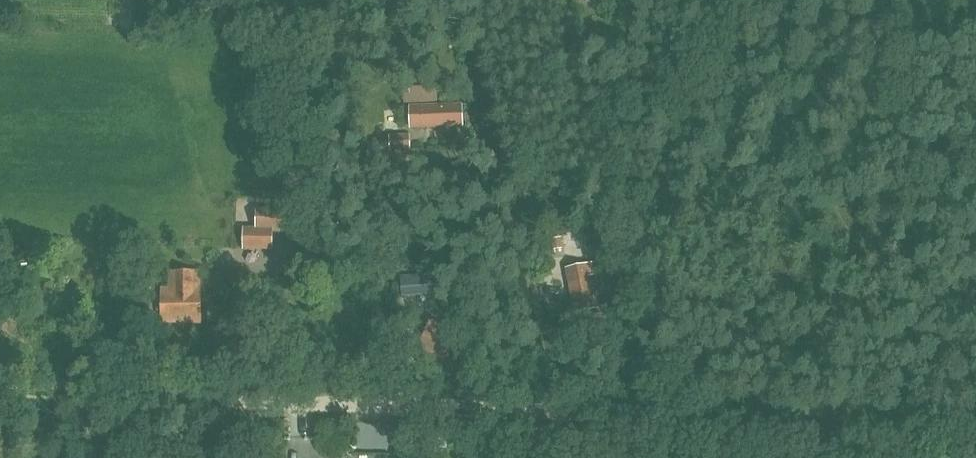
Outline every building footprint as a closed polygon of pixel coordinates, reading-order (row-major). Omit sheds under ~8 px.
[(436,85),(403,87),(404,102),(437,100),(436,85)] [(411,127),(424,127),(462,125),(461,105),(411,107),(411,127)] [(410,135),(390,136),(391,150),(411,148),(410,135)] [(285,209),(257,209),(257,228),(244,228),(244,248),(273,249),(273,229),(285,230),(285,209)] [(563,237),(554,238),(555,249),(564,248),(563,237)] [(590,270),(594,269),(594,265),(570,269),(577,311),(597,308),(590,270)] [(162,323),(201,323),(201,271),(169,271),(169,288),(162,288),(162,323)] [(421,275),(401,277),(402,297),(422,295),(421,275)] [(419,350),(445,360),(456,330),(429,320),(419,350)]
